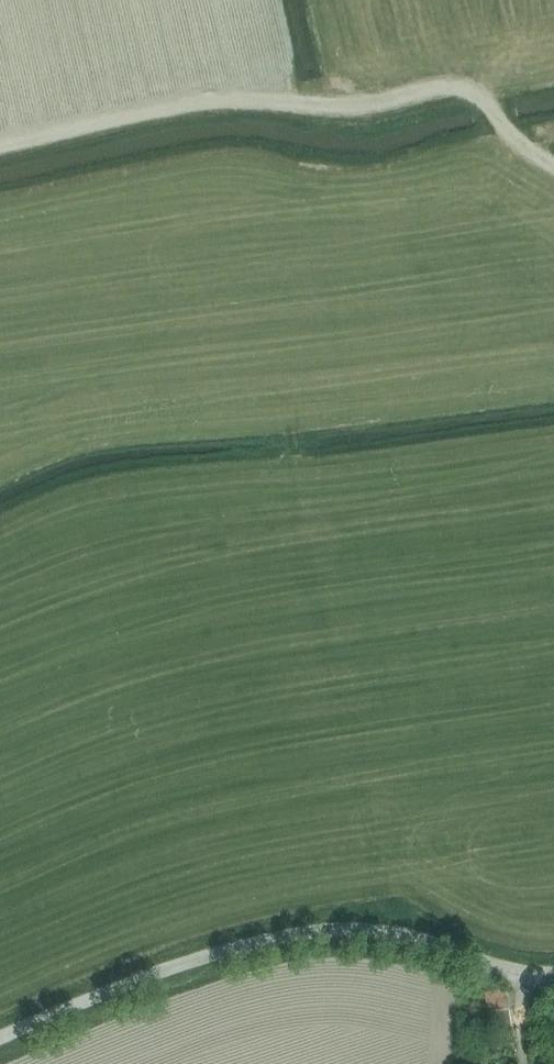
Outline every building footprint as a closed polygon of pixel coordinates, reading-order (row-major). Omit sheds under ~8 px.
[(508,1010),(487,1013),(489,1029),(510,1026),(508,1010)] [(475,1047),(486,1049),(488,1039),(477,1038),(475,1047)]
